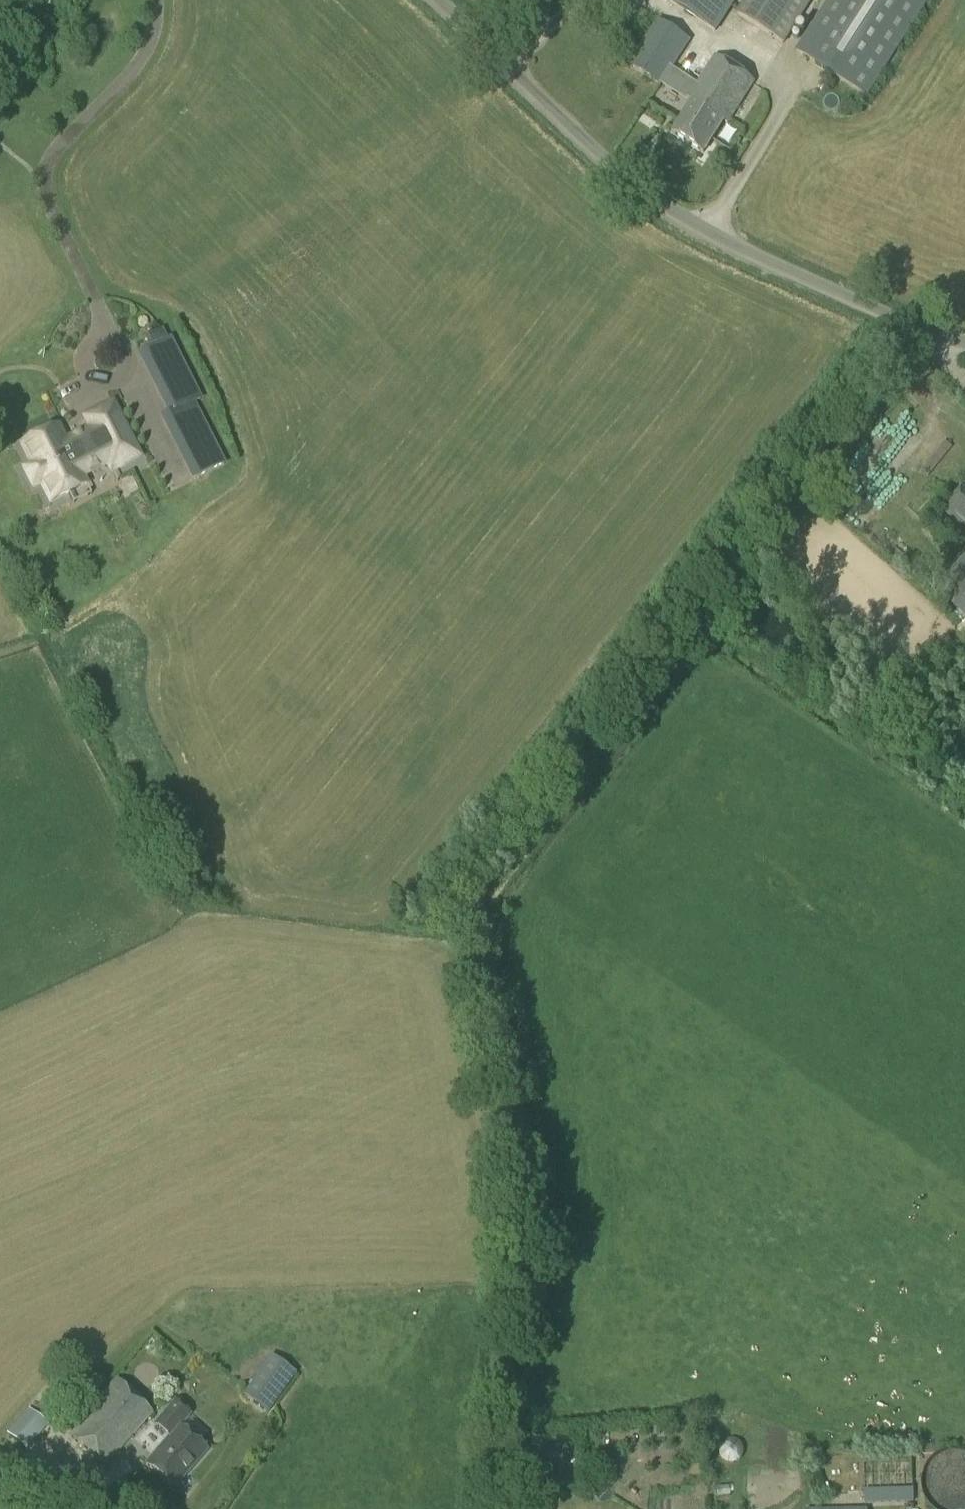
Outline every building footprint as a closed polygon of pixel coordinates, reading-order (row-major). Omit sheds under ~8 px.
[(736,0),(666,0),(715,32),(736,0)] [(811,0),(747,0),(738,15),(783,44),(811,0)] [(928,0),(831,0),(797,53),(867,97),(928,0)] [(697,86),(671,69),(689,40),(658,20),(629,66),(660,86),(663,82),(693,101),(672,133),(704,153),(724,121),(729,124),(756,82),(716,56),(697,86)] [(162,329),(143,339),(149,350),(168,341),(162,329)] [(184,370),(157,384),(173,413),(165,417),(196,477),(223,463),(192,404),(200,400),(184,370)] [(85,419),(93,435),(68,448),(58,428),(23,446),(32,466),(25,470),(34,487),(41,484),(51,503),(86,485),(77,466),(102,454),(110,470),(138,455),(113,405),(85,419)] [(945,514),(964,532),(964,491),(945,514)] [(964,617),(964,560),(937,593),(964,617)] [(268,1413),(296,1374),(271,1356),(243,1395),(268,1413)] [(111,1468),(133,1440),(156,1412),(116,1380),(93,1408),(95,1409),(73,1437),(111,1468)] [(173,1489),(206,1450),(179,1427),(189,1414),(175,1402),(155,1425),(169,1437),(146,1465),(173,1489)] [(27,1451),(48,1426),(28,1409),(7,1434),(27,1451)] [(570,1434),(556,1435),(557,1449),(571,1448),(570,1434)] [(731,1464),(733,1464),(735,1463),(737,1462),(739,1461),(740,1460),(742,1458),(743,1456),(743,1454),(744,1452),(743,1449),(743,1447),(742,1445),(741,1443),(739,1442),(737,1441),(735,1440),(733,1439),(731,1439),(729,1439),(726,1440),(724,1441),(723,1442),(721,1444),(720,1446),(719,1448),(719,1450),(719,1453),(719,1455),(720,1457),(721,1459),(723,1460),(724,1462),(726,1463),(728,1464),(731,1464)] [(525,1470),(527,1460),(518,1458),(517,1469),(525,1470)]
